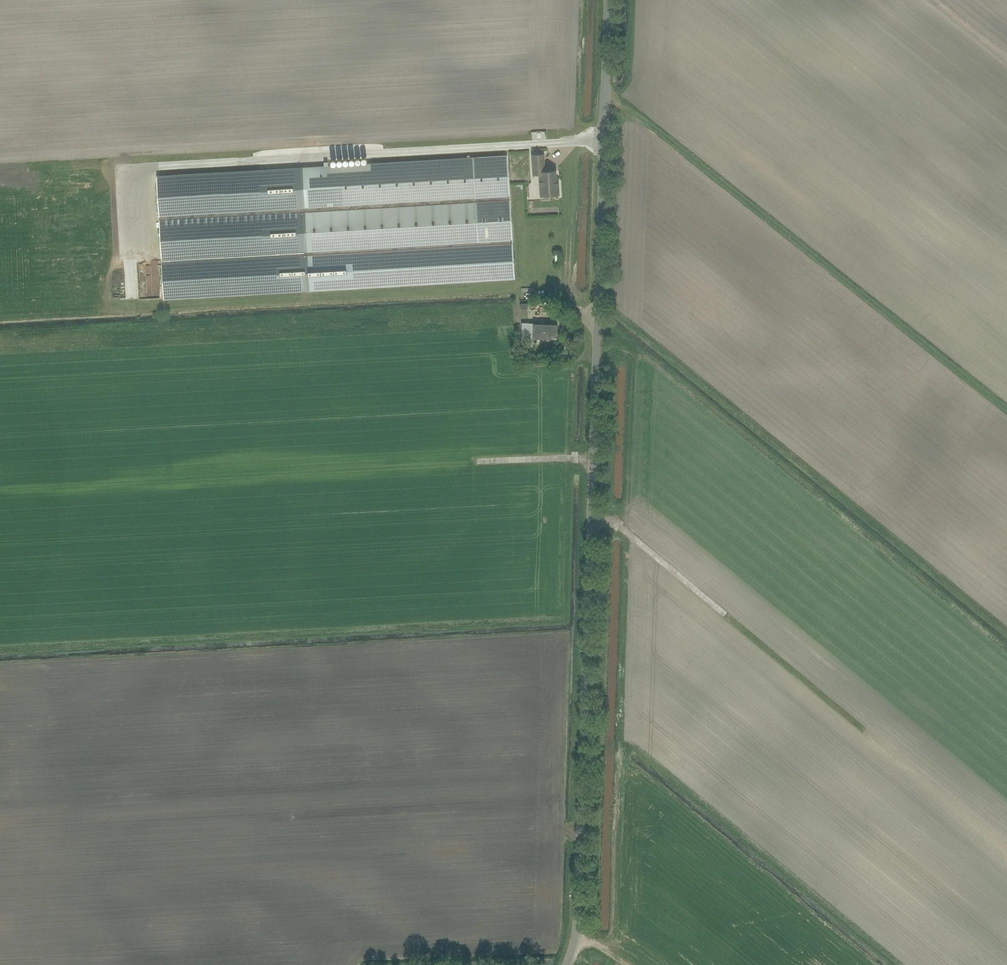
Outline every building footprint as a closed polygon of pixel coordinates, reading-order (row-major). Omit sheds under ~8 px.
[(540,175),(541,196),(560,195),(559,180),(557,180),(557,170),(546,171),(545,154),(532,154),(534,175),(540,175)] [(515,279),(508,155),(298,167),(305,291),(515,279)] [(558,324),(534,324),(533,338),(557,339),(558,324)]
